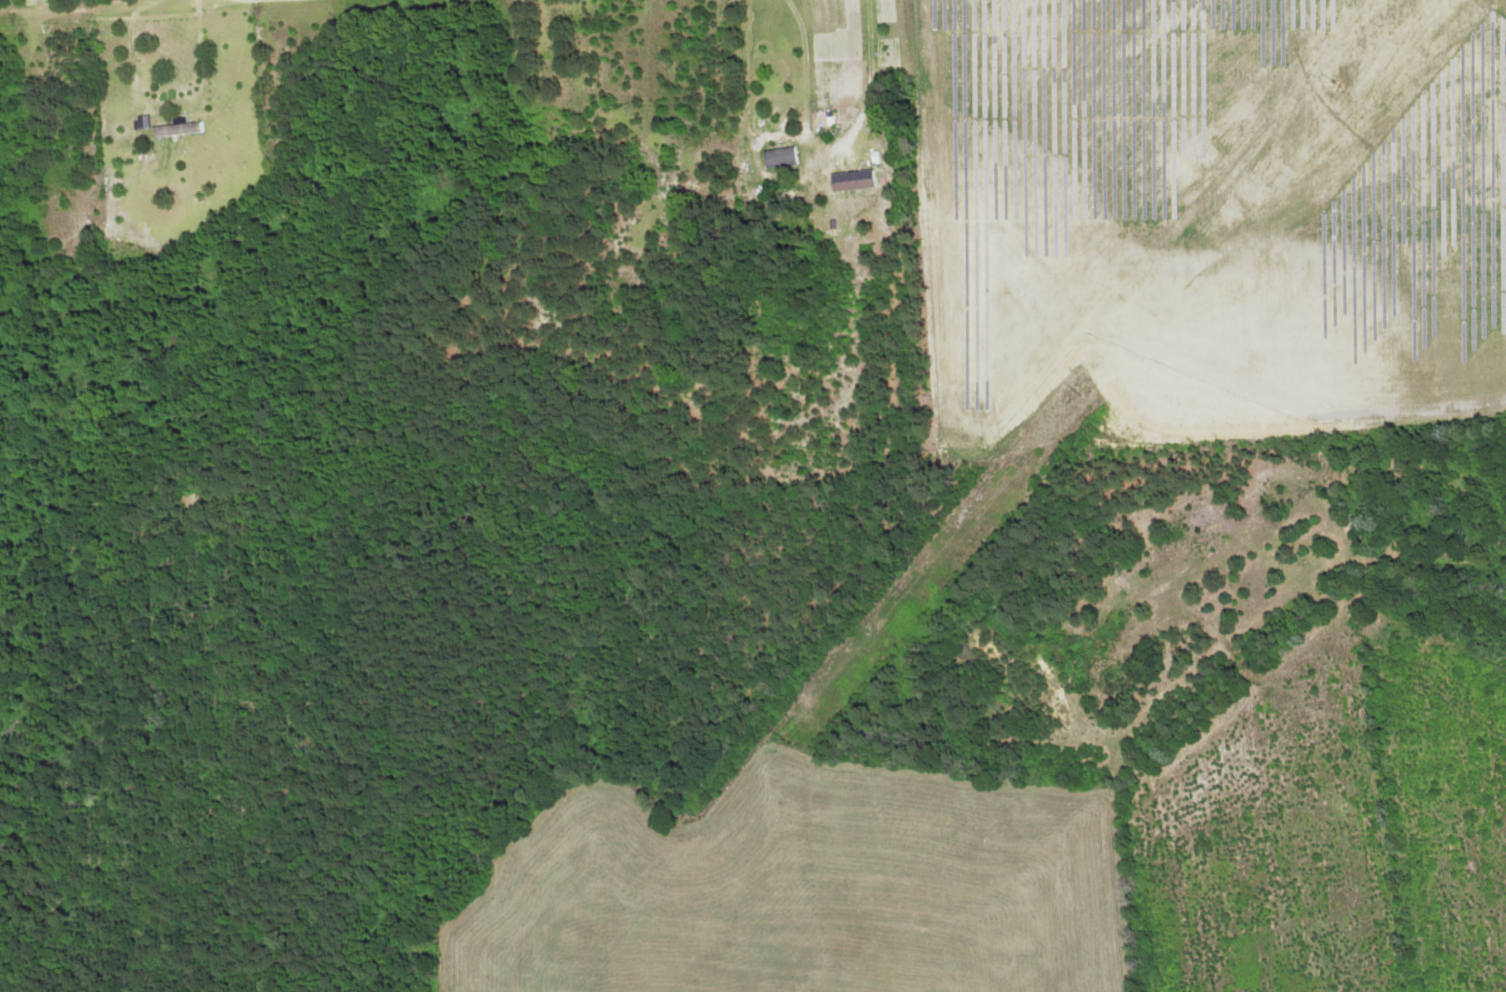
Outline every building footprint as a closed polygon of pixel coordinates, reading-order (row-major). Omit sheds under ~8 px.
[(201,123),(150,124),(150,136),(201,134),(201,123)] [(762,150),(764,167),(796,164),(795,147),(762,150)] [(879,188),(878,179),(830,182),(831,192),(879,188)]
